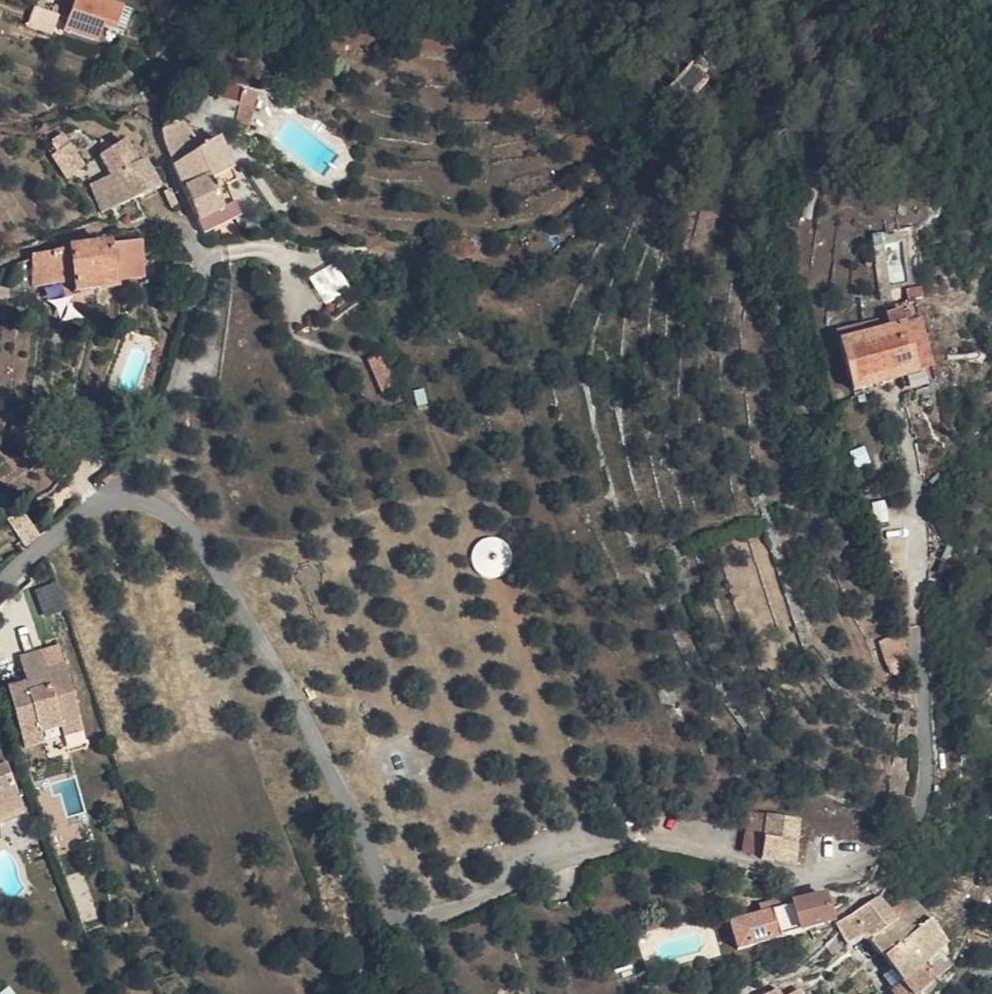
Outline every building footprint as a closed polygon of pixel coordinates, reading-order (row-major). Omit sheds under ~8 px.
[(103,13),(119,18),(125,1),(123,0),(70,0),(67,7),(100,18),(103,13)] [(34,5),(27,26),(53,34),(59,13),(34,5)] [(96,28),(100,18),(67,7),(63,17),(96,28)] [(708,83),(693,66),(663,93),(679,108),(708,83)] [(192,81),(223,88),(193,77),(192,81)] [(247,88),(227,80),(223,88),(243,96),(247,88)] [(183,103),(184,100),(214,111),(223,88),(192,81),(187,92),(173,87),(169,98),(183,103)] [(214,111),(214,112),(233,120),(243,96),(223,88),(214,111)] [(260,104),(264,95),(247,88),(243,96),(249,98),(255,101),(260,104)] [(243,96),(233,120),(231,126),(247,133),(260,104),(255,101),(249,98),(243,96)] [(172,147),(192,135),(168,110),(163,112),(161,113),(164,132),(172,147)] [(222,156),(218,148),(227,144),(217,126),(213,124),(192,135),(206,165),(222,156)] [(112,161),(137,148),(125,128),(101,142),(112,161)] [(67,161),(83,150),(71,132),(54,143),(67,161)] [(172,147),(187,177),(206,165),(192,135),(172,147)] [(86,176),(101,202),(158,171),(144,143),(137,148),(112,161),(97,169),(86,176)] [(187,177),(200,204),(220,193),(206,165),(187,177)] [(220,193),(200,204),(206,215),(205,216),(206,218),(227,208),(220,193)] [(72,269),(73,276),(113,273),(112,268),(142,266),(138,232),(109,235),(109,233),(68,237),(72,269)] [(27,254),(36,281),(72,269),(68,237),(68,235),(27,254)] [(321,301),(346,291),(335,264),(310,275),(321,301)] [(900,286),(917,281),(915,273),(898,278),(900,286)] [(884,303),(900,298),(916,293),(915,288),(882,298),(884,303)] [(908,379),(940,369),(916,293),(900,298),(920,360),(904,365),(908,379)] [(904,365),(920,360),(900,298),(884,303),(888,316),(878,320),(874,308),(837,322),(855,380),(904,365)] [(370,395),(391,387),(375,351),(357,358),(370,395)] [(20,528),(41,517),(24,494),(4,505),(20,528)] [(505,569),(498,540),(475,545),(483,575),(505,569)] [(40,614),(65,609),(60,582),(35,587),(40,614)] [(888,651),(909,645),(902,621),(881,630),(888,651)] [(44,640),(50,657),(66,652),(61,635),(44,640)] [(50,657),(44,640),(35,643),(55,706),(80,698),(66,652),(50,657)] [(29,734),(46,729),(43,718),(62,712),(66,723),(86,717),(80,698),(55,706),(35,643),(21,647),(29,671),(11,676),(29,734)] [(47,748),(64,745),(61,727),(44,731),(47,748)] [(17,791),(0,749),(0,798),(17,791)] [(21,802),(17,791),(0,798),(0,811),(21,802)] [(767,806),(747,802),(741,827),(760,831),(767,806)] [(798,833),(802,816),(803,813),(767,806),(760,831),(758,840),(778,845),(781,829),(798,833)] [(794,849),(798,833),(781,829),(778,845),(794,849)] [(79,922),(96,918),(84,871),(68,875),(79,922)] [(914,882),(899,891),(891,879),(839,914),(844,922),(851,931),(869,923),(878,928),(897,915),(893,908),(920,891),(914,882)] [(878,928),(891,949),(939,918),(920,891),(893,908),(897,915),(878,928)] [(801,897),(808,918),(825,913),(826,904),(821,892),(801,897)] [(780,902),(781,906),(787,923),(799,920),(808,918),(801,897),(780,902)] [(955,942),(939,918),(891,949),(894,955),(904,971),(905,972),(930,957),(955,942)] [(913,987),(939,971),(930,957),(905,972),(908,976),(913,987)] [(905,972),(904,971),(894,975),(898,981),(908,976),(905,972)] [(902,993),(913,987),(908,976),(898,981),(896,983),(902,993)] [(795,985),(784,991),(777,978),(746,993),(799,993),(795,985)] [(896,983),(880,993),(903,993),(902,993),(896,983)]
